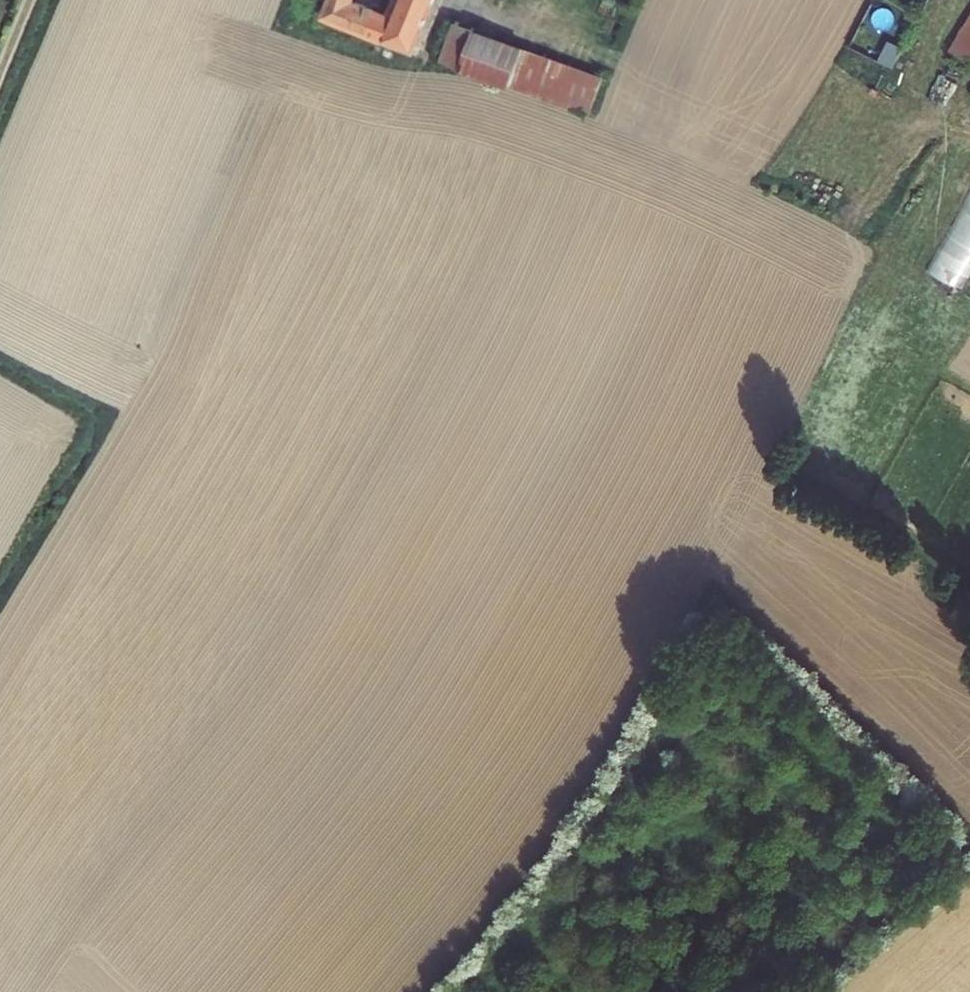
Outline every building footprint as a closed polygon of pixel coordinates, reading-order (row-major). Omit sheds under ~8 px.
[(332,1),(327,14),(417,50),(438,0),(400,0),(392,17),(355,1),(355,0),(333,0),(332,1)] [(969,66),(969,14),(945,51),(969,66)] [(444,60),(465,67),(480,30),(460,22),(444,60)] [(591,116),(606,79),(480,30),(465,67),(591,116)] [(969,287),(969,197),(938,273),(969,287)]
